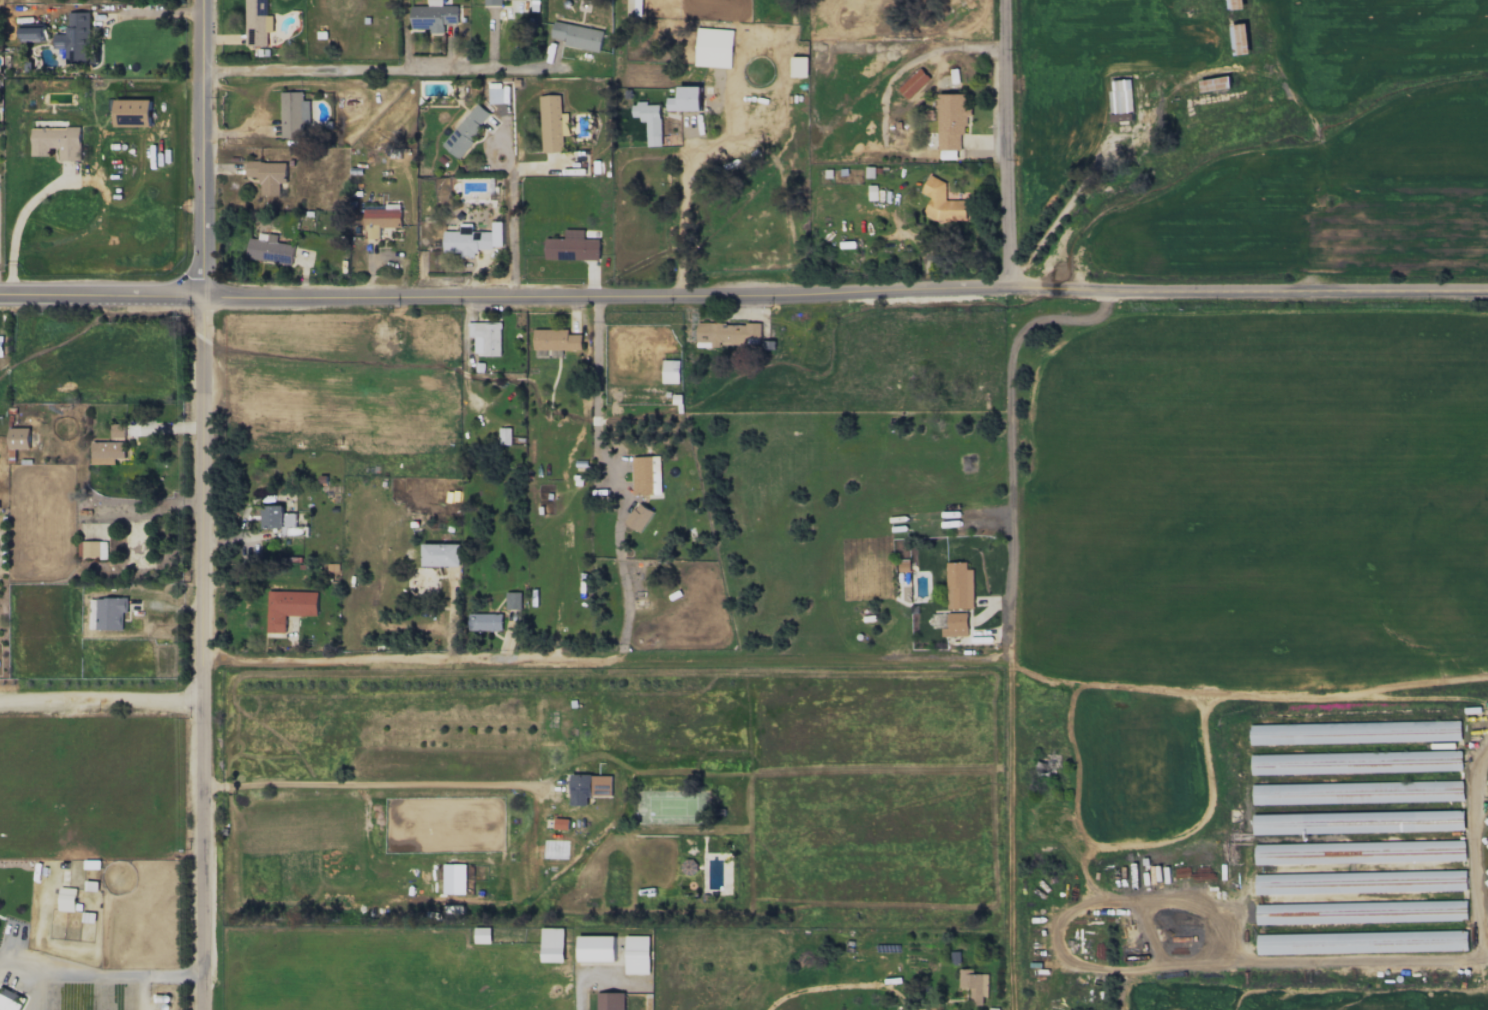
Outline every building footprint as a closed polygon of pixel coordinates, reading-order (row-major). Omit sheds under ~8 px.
[(244,45),(267,45),(267,32),(272,32),(272,15),(267,15),(267,0),(244,0),(244,45)] [(442,5),(442,0),(428,0),(428,5),(411,5),(411,28),(429,28),(429,33),(444,33),(444,24),(458,23),(458,5),(442,5)] [(1229,8),(1244,8),(1244,0),(1229,0),(1229,8)] [(65,64),(88,64),(88,12),(66,12),(66,33),(53,34),(53,48),(65,48),(65,64)] [(551,38),(564,40),(563,45),(600,51),(603,30),(553,22),(551,38)] [(44,41),(45,24),(19,23),(19,40),(44,41)] [(1235,55),(1250,53),(1247,24),(1232,25),(1235,55)] [(733,29),(696,28),(695,66),(732,67),(733,29)] [(808,77),(808,57),(791,57),(792,77),(808,77)] [(907,99),(929,78),(920,68),(898,89),(907,99)] [(1202,92),(1231,89),(1231,77),(1201,80),(1202,92)] [(1112,80),(1112,90),(1109,90),(1110,121),(1133,121),(1131,79),(1112,80)] [(489,103),(505,103),(504,88),(500,88),(500,83),(488,83),(489,103)] [(701,86),(679,86),(679,97),(666,97),(666,111),(702,110),(701,86)] [(302,91),(280,92),(281,138),(304,137),(304,121),(310,121),(309,100),(303,100),(302,91)] [(938,150),(960,150),(960,134),(967,134),(967,110),(965,110),(965,94),(938,93),(938,150)] [(567,113),(561,113),(560,94),(540,95),(541,152),(563,151),(563,135),(568,135),(567,113)] [(151,100),(115,99),(115,126),(151,127),(151,100)] [(661,146),(660,104),(647,104),(647,102),(632,103),(632,117),(640,117),(640,122),(647,122),(647,146),(661,146)] [(441,144),(456,157),(492,116),(477,103),(441,144)] [(31,127),(31,155),(49,156),(49,147),(59,148),(59,160),(80,160),(80,127),(31,127)] [(286,161),(246,162),(246,177),(260,177),(260,195),(280,195),(279,183),(286,183),(286,161)] [(931,197),(923,214),(937,220),(967,220),(966,200),(945,200),(945,182),(929,174),(921,193),(931,197)] [(401,227),(400,204),(385,204),(385,209),(364,209),(364,239),(379,238),(379,227),(401,227)] [(443,231),(443,252),(460,252),(460,257),(476,257),(476,248),(502,248),(502,221),(492,221),(492,231),(472,231),(472,223),(459,223),(459,231),(443,231)] [(545,259),(599,260),(600,239),(584,239),(584,229),(564,229),(564,238),(545,238),(545,259)] [(246,259),(293,264),(294,244),(276,243),(277,234),(258,233),(258,239),(248,237),(246,259)] [(500,355),(500,322),(468,323),(469,337),(474,336),(474,355),(500,355)] [(696,342),(711,342),(711,345),(760,346),(761,324),(697,323),(696,342)] [(581,349),(581,334),(568,334),(568,329),(533,329),(534,350),(581,349)] [(679,383),(679,360),(663,360),(662,383),(679,383)] [(124,423),(111,424),(111,438),(125,438),(124,423)] [(29,427),(8,428),(9,449),(30,448),(29,427)] [(511,444),(511,428),(499,428),(499,444),(511,444)] [(92,464),(115,464),(115,458),(124,458),(124,441),(91,442),(92,464)] [(660,455),(632,456),(633,496),(661,495),(660,455)] [(626,524),(642,532),(653,510),(636,502),(626,524)] [(295,512),(283,513),(283,505),(261,506),(262,528),(281,528),(281,535),(304,535),(304,527),(295,527),(295,512)] [(107,541),(82,541),(82,557),(106,558),(107,541)] [(423,566),(460,566),(460,543),(423,543),(423,566)] [(973,608),(973,569),(966,569),(966,562),(947,562),(947,608),(973,608)] [(266,632),(286,632),(286,615),(317,615),(317,591),(267,590),(266,632)] [(521,592),(506,592),(505,608),(521,609),(521,592)] [(942,636),(968,636),(968,612),(947,613),(948,627),(941,628),(942,636)] [(468,630),(502,630),(502,613),(469,613),(468,630)] [(1463,721),(1388,722),(1389,734),(1375,735),(1375,742),(1463,740),(1463,721)] [(1252,725),(1253,744),(1360,741),(1360,723),(1252,725)] [(1464,771),(1463,750),(1407,751),(1407,760),(1402,760),(1402,765),(1377,765),(1377,752),(1253,754),(1253,774),(1464,771)] [(571,805),(587,805),(587,795),(611,796),(611,775),(571,774),(571,805)] [(1253,785),(1254,804),(1326,803),(1326,796),(1323,796),(1322,783),(1253,785)] [(1419,831),(1465,830),(1465,810),(1424,811),(1425,818),(1419,818),(1419,831)] [(1254,834),(1295,834),(1295,821),(1304,821),(1304,814),(1254,815),(1254,834)] [(568,830),(569,818),(554,817),(554,829),(568,830)] [(465,864),(443,864),(444,894),(466,893),(465,864)] [(1255,894),(1359,893),(1359,872),(1255,874),(1255,894)] [(75,911),(76,888),(59,887),(58,910),(75,911)] [(490,943),(490,927),(475,927),(475,943),(490,943)] [(564,928),(542,927),(541,962),(563,962),(564,928)] [(1257,934),(1257,954),(1467,950),(1467,930),(1257,934)] [(614,961),(614,936),(578,935),(578,961),(614,961)] [(648,935),(624,936),(625,973),(649,973),(648,935)] [(987,997),(988,973),(973,973),(973,969),(959,968),(959,988),(971,988),(970,1005),(983,1005),(983,997),(987,997)] [(24,998),(0,986),(0,1009),(1,1009),(18,1009),(24,998)] [(624,992),(597,992),(597,1009),(624,1009),(624,992)]
